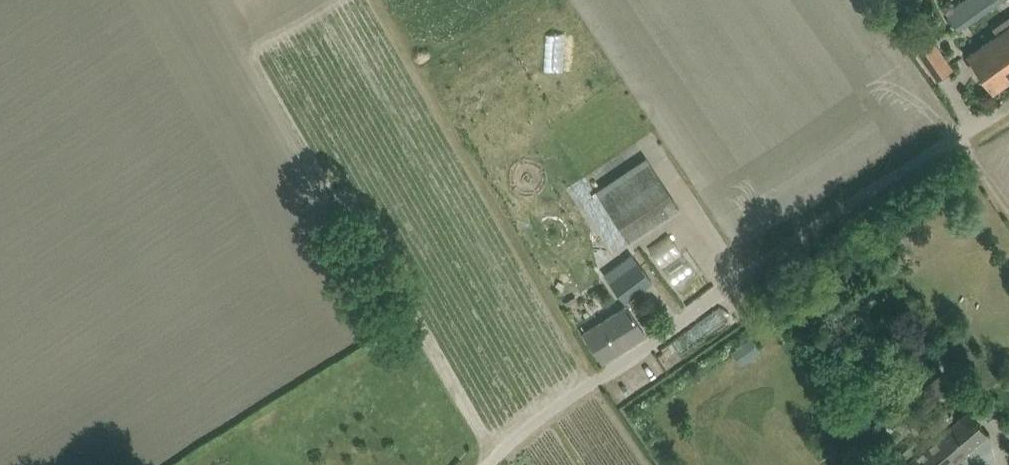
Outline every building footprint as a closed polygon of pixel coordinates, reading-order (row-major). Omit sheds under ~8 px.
[(1002,0),(963,0),(945,13),(958,31),(1002,0)] [(992,26),(998,34),(966,56),(992,92),(1008,80),(1008,14),(992,26)] [(915,52),(924,65),(936,81),(953,69),(941,53),(932,40),(915,52)] [(575,83),(593,67),(578,50),(560,66),(575,83)] [(596,191),(618,225),(630,241),(680,208),(668,191),(646,158),(596,191)] [(625,302),(652,282),(632,255),(605,275),(625,302)] [(583,333),(602,362),(646,335),(627,305),(583,333)] [(741,344),(731,351),(741,364),(751,357),(741,344)] [(932,401),(936,398),(952,385),(934,364),(915,380),(932,401)] [(934,437),(954,461),(987,433),(968,410),(954,421),(946,411),(930,423),(928,425),(927,424),(920,430),(930,441),(934,437)] [(954,461),(934,437),(930,441),(930,442),(922,449),(916,441),(894,459),(899,464),(950,464),(954,461)]
